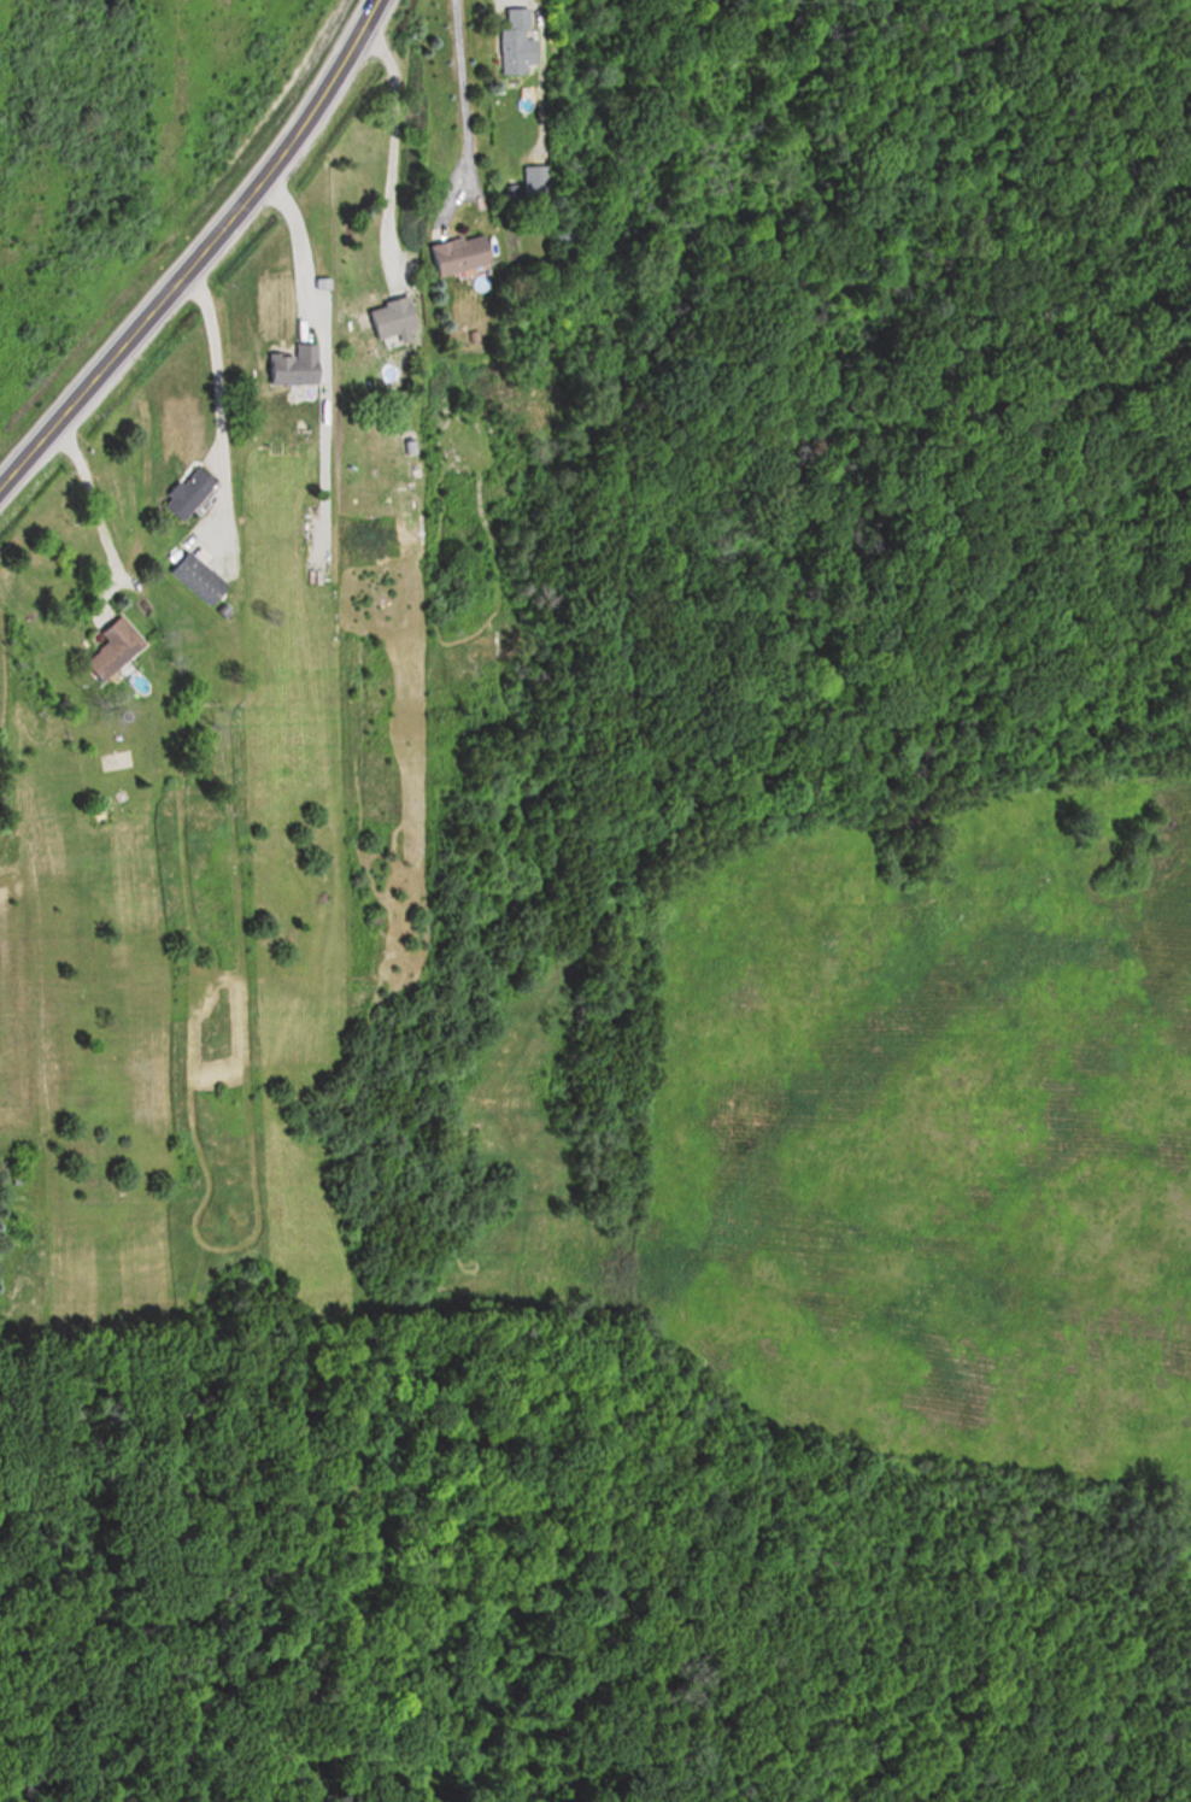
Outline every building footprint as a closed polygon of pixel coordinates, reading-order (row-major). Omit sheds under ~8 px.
[(498,74),(527,74),(527,29),(498,29),(498,74)] [(429,275),(488,268),(484,235),(425,243),(429,275)] [(408,339),(406,331),(416,328),(409,300),(356,311),(360,330),(369,328),(373,346),(408,339)] [(315,384),(315,343),(291,343),(291,355),(263,355),(264,385),(315,384)] [(176,524),(211,483),(193,467),(157,508),(176,524)] [(224,588),(184,551),(164,572),(204,609),(224,588)] [(104,644),(79,663),(95,684),(142,648),(118,616),(95,633),(104,644)]
